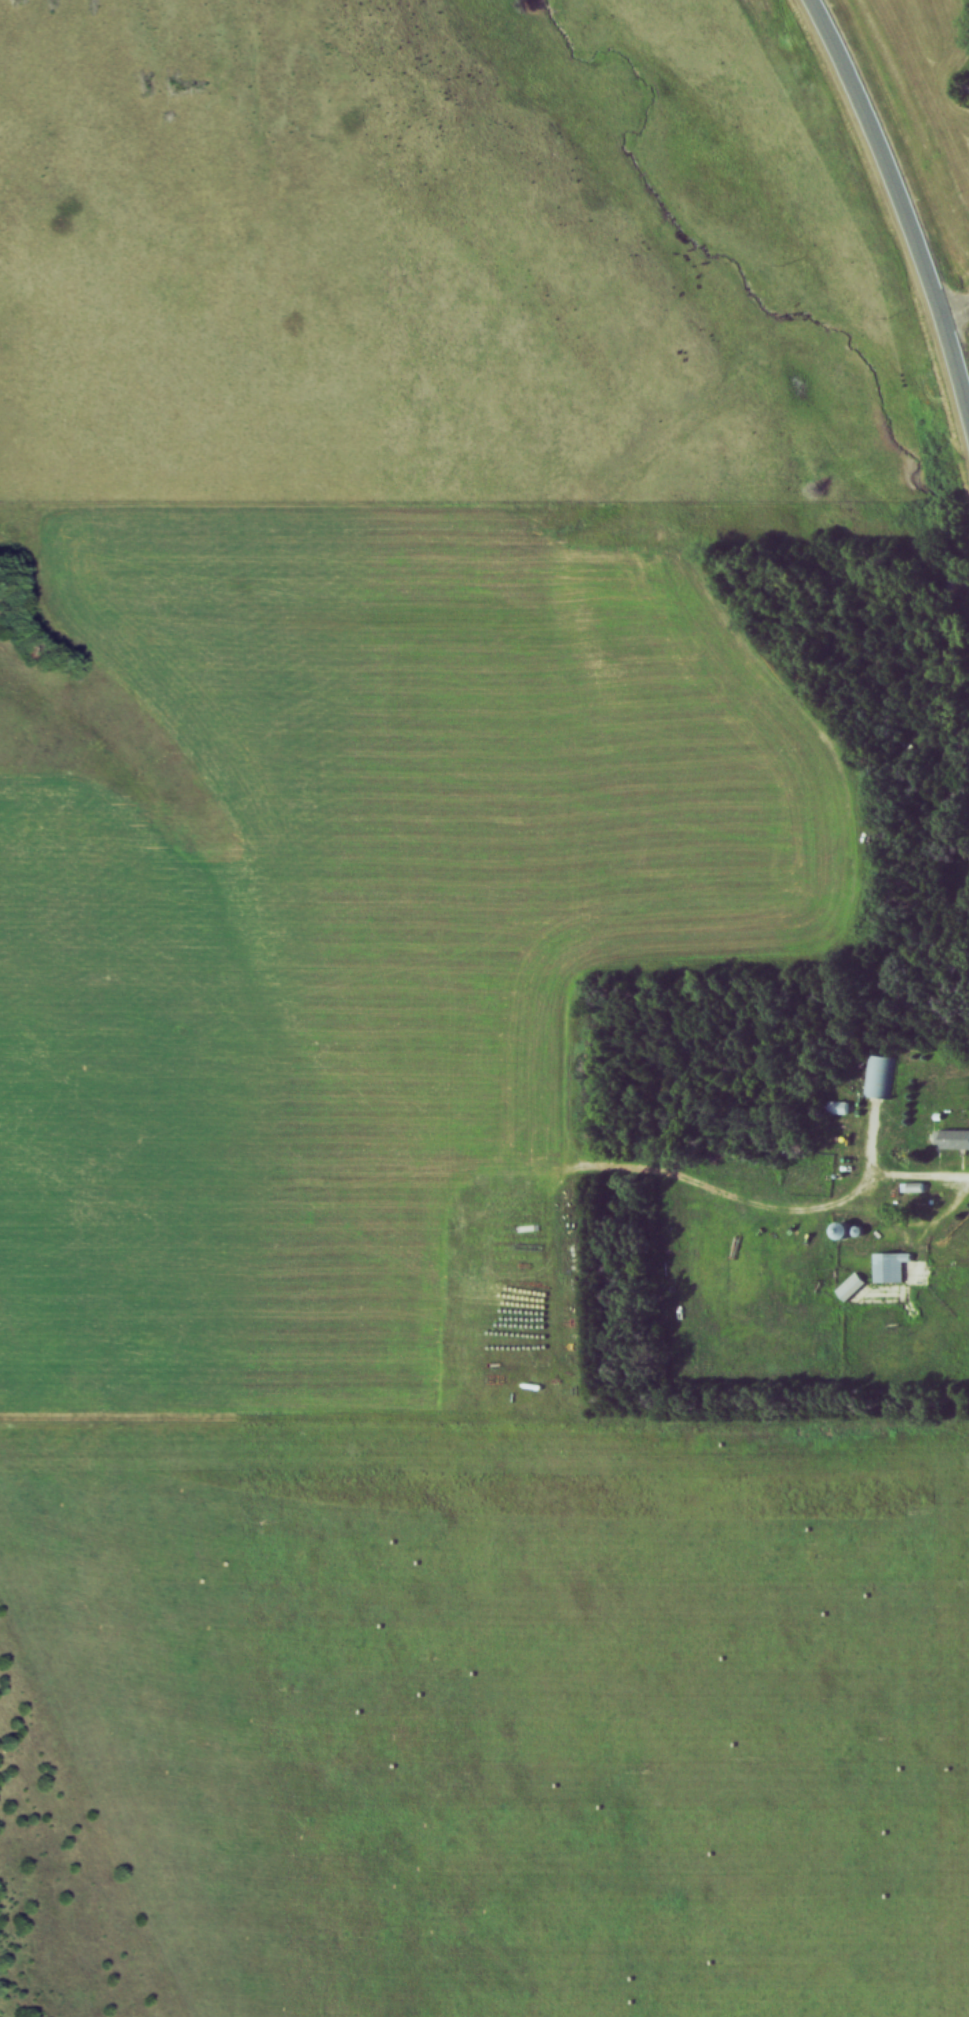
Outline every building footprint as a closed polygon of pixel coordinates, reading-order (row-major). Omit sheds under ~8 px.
[(893,1059),(867,1055),(861,1097),(887,1100),(893,1059)] [(826,1116),(848,1116),(848,1103),(826,1103),(826,1116)] [(968,1151),(968,1132),(935,1132),(935,1147),(941,1147),(941,1151),(968,1151)] [(838,1224),(835,1237),(849,1240),(852,1227),(838,1224)] [(903,1262),(911,1262),(911,1255),(873,1255),(873,1284),(903,1284),(903,1262)] [(835,1290),(844,1302),(866,1284),(857,1273),(835,1290)]
